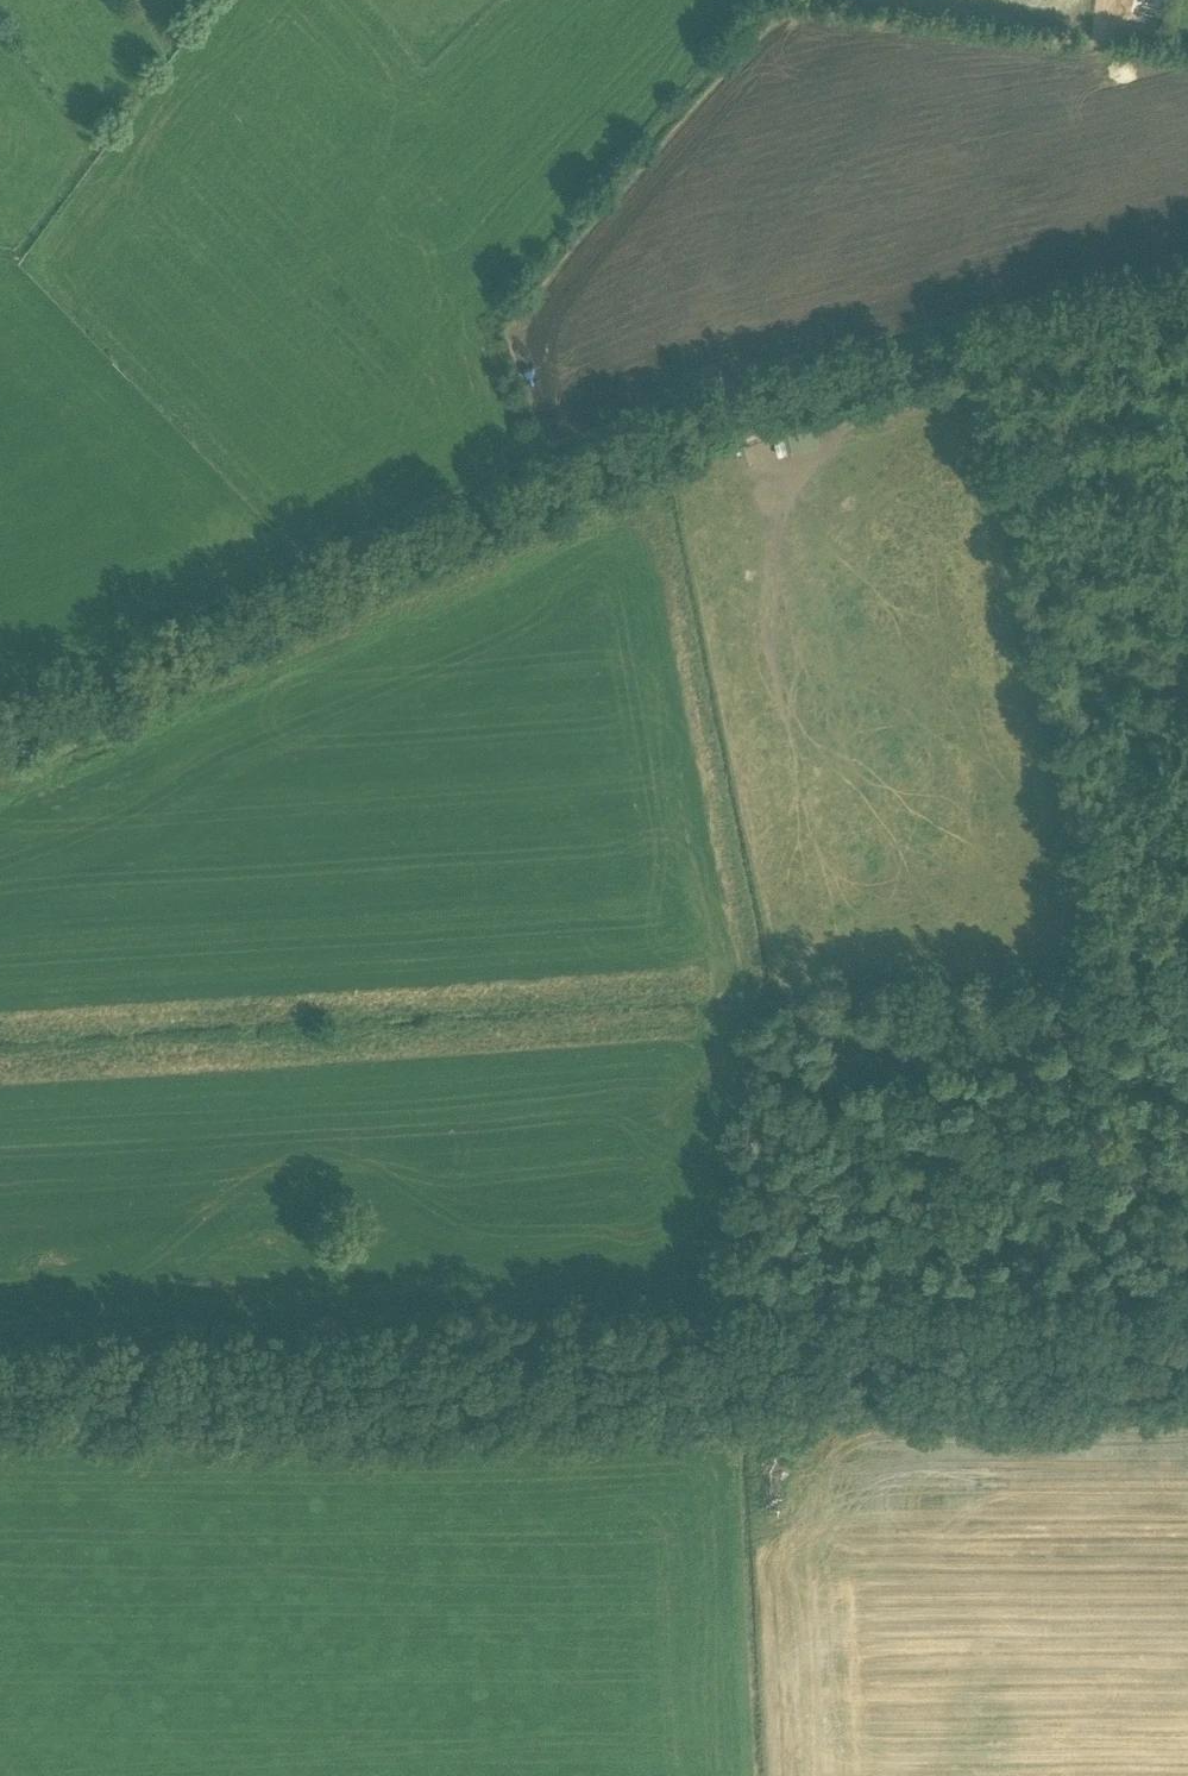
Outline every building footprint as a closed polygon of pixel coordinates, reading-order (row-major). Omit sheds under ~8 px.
[(1161,0),(1143,0),(1140,14),(1158,17),(1161,0)] [(1136,908),(1124,911),(1129,935),(1141,932),(1136,908)]
